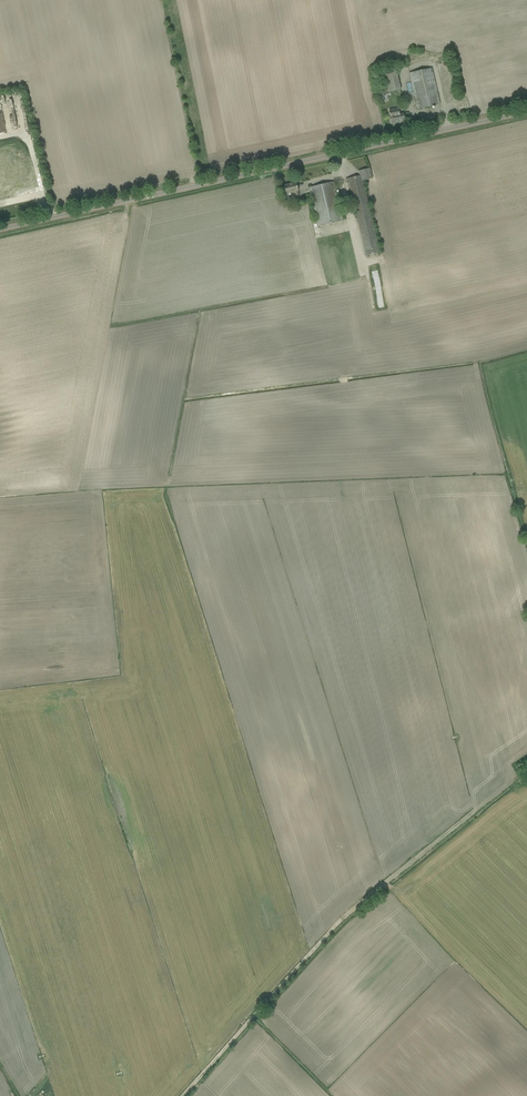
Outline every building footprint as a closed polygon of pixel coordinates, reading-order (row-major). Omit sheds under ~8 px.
[(401,89),(396,68),(379,71),(384,93),(401,89)] [(409,73),(416,104),(418,109),(440,104),(432,68),(409,73)] [(400,121),(405,119),(404,113),(400,114),(398,108),(389,110),(390,115),(389,115),(391,124),(400,122),(400,121)] [(359,176),(348,178),(366,256),(380,253),(363,181),(373,178),(370,168),(358,171),(359,176)] [(298,191),(296,182),(284,185),(286,194),(294,192),(295,196),(299,195),(298,191)] [(309,188),(318,226),(343,220),(334,182),(309,188)]
